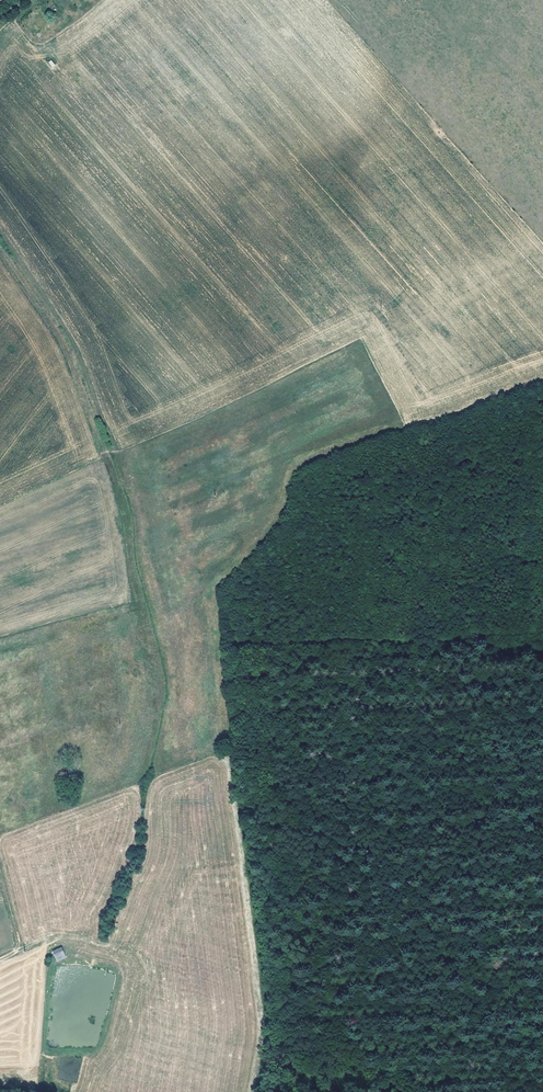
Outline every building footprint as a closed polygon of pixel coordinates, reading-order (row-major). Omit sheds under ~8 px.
[(61,947),(52,951),(57,962),(66,958),(61,947)]
